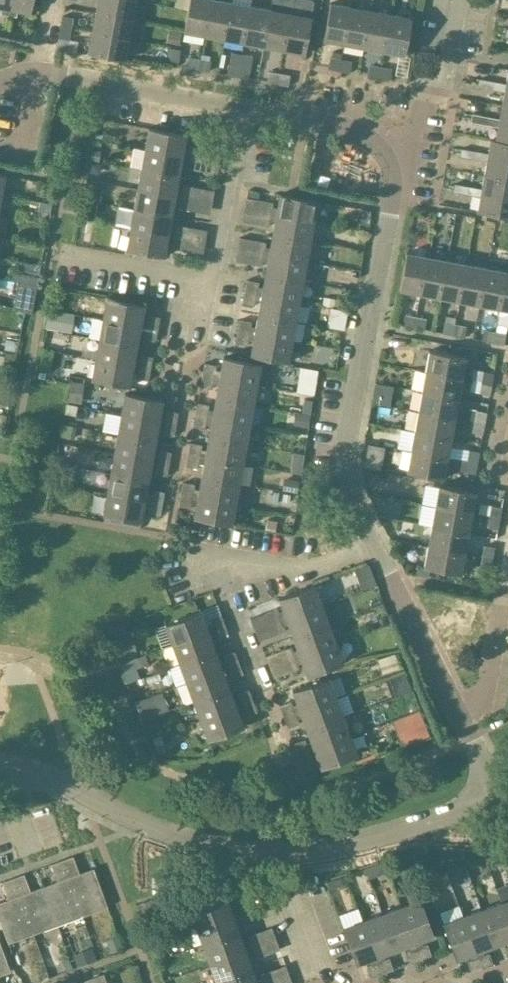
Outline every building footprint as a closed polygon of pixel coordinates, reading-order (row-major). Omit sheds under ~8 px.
[(2,9),(1,15),(9,16),(12,0),(0,0),(0,8),(2,9)] [(9,16),(16,18),(18,11),(30,14),(33,0),(12,0),(9,16)] [(136,0),(98,0),(95,13),(132,20),(136,0)] [(187,16),(184,32),(205,36),(211,0),(190,0),(187,16)] [(219,0),(211,0),(205,36),(224,40),(231,2),(219,0)] [(271,10),(264,47),(284,51),(293,0),(272,0),(271,10)] [(311,17),(314,0),(312,0),(293,0),(284,51),(304,55),(311,17)] [(251,6),(231,2),(224,40),(244,44),(251,6)] [(323,41),(344,45),(351,7),(330,3),(323,41)] [(271,10),(251,6),(244,44),(264,47),(271,10)] [(371,11),(351,7),(344,45),(364,49),(371,11)] [(391,15),(371,11),(364,49),(384,52),(391,15)] [(129,39),(132,20),(95,13),(92,33),(129,39)] [(412,19),(391,15),(384,52),(405,56),(412,19)] [(62,16),(60,27),(71,29),(73,18),(62,16)] [(69,40),(71,29),(60,27),(58,38),(69,40)] [(125,60),(129,39),(92,33),(88,53),(125,60)] [(234,53),(232,65),(229,64),(227,75),(238,77),(240,66),(243,54),(234,53)] [(202,54),(201,60),(198,70),(208,72),(211,61),(209,61),(210,56),(202,54)] [(187,68),(198,70),(201,60),(189,57),(187,68)] [(328,69),(339,71),(342,60),(330,58),(328,69)] [(352,62),(342,60),(339,71),(350,72),(352,62)] [(368,76),(379,78),(381,67),(370,65),(368,76)] [(250,68),(240,66),(238,77),(248,80),(250,68)] [(392,69),(381,67),(379,78),(390,79),(392,69)] [(267,83),(277,85),(279,74),(269,72),(267,83)] [(290,76),(279,74),(277,85),(288,87),(290,76)] [(478,87),(491,90),(493,82),(479,80),(478,87)] [(493,82),(491,90),(504,92),(502,106),(507,107),(507,89),(505,88),(505,85),(493,82)] [(499,119),(499,123),(507,125),(507,107),(502,106),(499,119)] [(471,122),(485,124),(486,116),(473,114),(471,122)] [(490,140),(507,143),(507,125),(499,123),(499,119),(486,116),(485,124),(497,127),(495,140),(491,139),(490,140)] [(96,126),(94,139),(104,141),(106,127),(96,126)] [(148,128),(145,149),(188,157),(189,150),(184,149),(186,135),(148,128)] [(488,154),(487,158),(507,162),(507,143),(490,140),(488,154)] [(189,150),(188,157),(200,159),(202,148),(190,145),(189,150)] [(182,163),(186,164),(188,157),(145,149),(141,169),(179,176),(182,163)] [(460,157),(473,160),(475,152),(461,149),(460,157)] [(475,152),(473,160),(487,162),(484,175),(507,180),(507,162),(487,158),(488,154),(475,152)] [(198,171),(200,159),(188,157),(186,164),(185,169),(198,171)] [(141,169),(137,189),(181,197),(182,189),(177,188),(179,176),(141,169)] [(484,175),(481,190),(481,193),(507,198),(507,180),(484,175)] [(182,189),(181,197),(193,199),(195,187),(183,185),(182,189)] [(453,193),(467,195),(469,187),(454,185),(453,193)] [(481,193),(481,190),(469,187),(467,195),(480,198),(477,212),(507,217),(507,198),(481,193)] [(137,189),(134,209),(172,216),(174,202),(179,203),(181,197),(137,189)] [(277,208),(272,208),(271,214),(314,223),(318,202),(279,195),(277,208)] [(193,199),(181,197),(179,203),(178,208),(191,210),(193,199)] [(246,198),(244,209),(271,214),(272,208),(273,202),(246,198)] [(86,201),(82,219),(95,221),(98,203),(86,201)] [(125,225),(127,207),(118,205),(115,223),(125,225)] [(170,228),(172,216),(134,209),(130,229),(173,236),(175,229),(170,228)] [(268,226),(269,222),(271,214),(244,209),(242,221),(268,226)] [(274,223),(272,235),(310,242),(314,223),(271,214),(269,222),(274,223)] [(175,229),(173,236),(186,239),(188,227),(175,225),(175,229)] [(167,242),(172,243),(173,236),(130,229),(127,250),(165,256),(167,242)] [(77,234),(75,244),(90,247),(92,237),(77,234)] [(270,248),(265,247),(263,254),(307,262),(310,242),(272,235),(270,248)] [(184,250),(186,239),(173,236),(172,243),(171,248),(184,250)] [(239,238),(237,249),(263,254),(265,247),(265,243),(239,238)] [(261,266),(262,261),(263,254),(237,249),(235,261),(261,266)] [(399,291),(420,295),(427,257),(406,253),(399,291)] [(303,282),(307,262),(263,254),(262,261),(267,262),(265,275),(303,282)] [(447,261),(427,257),(420,295),(440,298),(447,261)] [(467,264),(447,261),(440,298),(459,302),(467,264)] [(486,268),(467,264),(459,302),(479,306),(486,268)] [(506,272),(486,268),(479,306),(499,310),(506,272)] [(506,272),(499,310),(507,311),(507,272),(506,272)] [(299,302),(303,282),(265,275),(262,288),(257,287),(256,294),(299,302)] [(246,280),(244,292),(256,294),(257,287),(258,282),(246,280)] [(255,301),(256,294),(244,292),(242,304),(254,306),(255,301)] [(260,302),(258,315),(296,322),(299,302),(256,294),(255,301),(260,302)] [(107,298),(103,319),(146,327),(147,320),(142,319),(145,305),(107,298)] [(326,325),(343,327),(345,308),(329,306),(326,325)] [(44,326),(70,331),(74,313),(49,307),(44,326)] [(147,320),(146,327),(158,329),(160,317),(148,315),(147,320)] [(255,327),(250,326),(249,334),(292,342),(296,322),(258,315),(255,327)] [(403,326),(413,328),(416,317),(405,315),(403,326)] [(426,319),(416,317),(413,328),(424,330),(426,319)] [(103,319),(99,339),(137,346),(140,332),(145,333),(146,327),(103,319)] [(239,320),(237,331),(249,334),(250,326),(251,322),(239,320)] [(442,334),(453,336),(455,324),(444,322),(442,334)] [(466,326),(455,324),(453,336),(464,337),(466,326)] [(156,341),(158,329),(146,327),(145,333),(144,339),(156,341)] [(481,341),(493,343),(495,332),(484,330),(481,341)] [(248,341),(249,334),(237,331),(235,344),(247,346),(248,341)] [(506,334),(495,332),(493,343),(504,345),(506,334)] [(288,363),(292,342),(249,334),(248,341),(253,341),(250,355),(288,363)] [(99,339),(96,359),(139,367),(140,360),(135,359),(137,346),(99,339)] [(429,351),(425,372),(463,379),(467,358),(429,351)] [(4,356),(2,365),(14,368),(16,354),(5,352),(4,356)] [(140,360),(139,367),(150,369),(153,357),(141,355),(140,360)] [(222,371),(216,370),(215,378),(257,385),(261,364),(224,358),(222,371)] [(132,373),(137,374),(139,367),(96,359),(92,380),(129,387),(132,373)] [(215,378),(216,370),(217,366),(205,364),(203,375),(215,378)] [(148,381),(150,369),(139,367),(137,374),(136,378),(148,381)] [(297,392),(309,394),(313,394),(318,370),(301,367),(297,392)] [(483,371),(481,382),(492,384),(494,373),(483,371)] [(459,399),(463,379),(425,372),(422,392),(459,399)] [(213,385),(215,378),(203,375),(201,387),(212,389),(213,385)] [(219,386),(216,398),(254,405),(257,385),(215,378),(213,385),(219,386)] [(373,382),(371,401),(388,403),(390,384),(373,382)] [(490,395),(492,384),(481,382),(479,393),(490,395)] [(456,418),(459,399),(422,392),(418,411),(456,418)] [(125,393),(121,415),(164,422),(166,415),(161,414),(163,400),(125,393)] [(214,411),(209,410),(208,417),(250,425),(254,405),(216,398),(214,411)] [(208,417),(209,410),(210,405),(197,403),(195,415),(208,417)] [(166,415),(164,422),(176,424),(178,413),(166,411),(166,415)] [(418,411),(414,431),(452,438),(456,418),(418,411)] [(476,411),(474,422),(485,424),(487,413),(476,411)] [(158,429),(162,429),(164,422),(121,415),(118,434),(156,441),(158,429)] [(206,424),(208,417),(195,415),(193,426),(205,428),(206,424)] [(211,425),(209,438),(247,444),(250,425),(208,417),(206,424),(211,425)] [(164,422),(162,429),(162,434),(174,437),(176,424),(164,422)] [(483,435),(485,424),(474,422),(472,433),(483,435)] [(480,452),(451,447),(452,438),(414,431),(411,451),(449,458),(449,457),(467,461),(466,461),(478,463),(480,452)] [(154,454),(156,441),(118,434),(114,454),(157,462),(159,455),(154,454)] [(243,464),(247,444),(209,438),(207,451),(202,450),(200,457),(243,464)] [(200,457),(202,450),(202,445),(190,443),(188,454),(200,457)] [(367,445),(364,468),(380,470),(384,448),(367,445)] [(157,462),(169,464),(171,453),(159,451),(159,455),(157,462)] [(445,479),(449,458),(411,451),(407,472),(445,479)] [(114,454),(111,474),(149,481),(151,468),(156,469),(157,462),(114,454)] [(199,464),(200,457),(188,454),(186,466),(198,469),(199,464)] [(240,484),(243,464),(200,457),(199,464),(204,465),(202,477),(240,484)] [(476,474),(478,463),(466,461),(465,472),(476,474)] [(167,476),(169,464),(157,462),(156,469),(155,473),(167,476)] [(292,465),(291,472),(302,473),(303,466),(292,465)] [(111,474),(107,494),(150,501),(151,495),(147,494),(149,481),(111,474)] [(236,504),(240,484),(202,477),(199,491),(194,490),(193,496),(236,504)] [(193,496),(194,490),(195,484),(183,482),(181,494),(193,496)] [(439,486),(436,507),(473,514),(477,493),(439,486)] [(151,495),(150,501),(162,504),(164,492),(152,490),(151,495)] [(144,508),(149,509),(150,501),(107,494),(104,515),(142,522),(144,508)] [(192,504),(193,496),(181,494),(179,506),(191,508),(192,504)] [(232,525),(236,504),(193,496),(192,504),(197,504),(194,518),(232,525)] [(150,501),(149,509),(148,514),(160,516),(162,504),(150,501)] [(478,514),(489,516),(489,517),(500,519),(503,508),(492,506),(492,505),(480,503),(478,514)] [(469,534),(473,514),(436,507),(432,527),(469,534)] [(498,530),(500,519),(489,517),(487,528),(498,530)] [(432,527),(428,547),(465,554),(469,534),(432,527)] [(484,545),(482,556),(493,559),(495,547),(484,545)] [(462,574),(465,554),(428,547),(424,567),(462,574)] [(491,570),(493,559),(482,556),(480,567),(491,570)] [(369,564),(350,569),(356,589),(375,584),(369,564)] [(284,611),(278,614),(280,621),(323,605),(316,586),(280,599),(284,611)] [(289,626),(293,637),(330,624),(323,605),(280,621),(283,628),(289,626)] [(202,611),(166,624),(164,625),(155,629),(163,648),(173,644),(214,630),(212,623),(207,624),(202,611)] [(252,620),(255,630),(280,621),(278,614),(277,611),(252,620)] [(214,630),(225,625),(221,614),(210,618),(212,623),(214,630)] [(285,632),(283,628),(280,621),(255,630),(259,641),(285,632)] [(298,650),(292,652),(294,658),(337,643),(330,624),(293,637),(298,650)] [(229,636),(225,625),(214,630),(217,636),(218,641),(229,636)] [(212,638),(217,636),(214,630),(173,644),(180,663),(216,650),(212,638)] [(114,644),(119,657),(138,651),(133,637),(114,644)] [(344,663),(337,643),(294,658),(297,666),(303,663),(308,676),(344,663)] [(265,657),(269,668),(294,658),(292,652),(290,648),(265,657)] [(180,663),(187,682),(228,667),(226,661),(221,663),(216,650),(180,663)] [(381,671),(398,666),(394,652),(377,657),(381,671)] [(226,661),(228,667),(239,663),(235,653),(224,657),(226,661)] [(298,670),(297,666),(294,658),(269,668),(273,679),(298,670)] [(243,674),(239,663),(228,667),(231,674),(232,678),(243,674)] [(187,682),(194,701),(230,688),(226,676),(231,674),(228,667),(187,682)] [(298,704),(293,706),(295,713),(337,698),(329,678),(293,691),(298,704)] [(194,701),(201,720),(242,705),(239,698),(234,700),(230,688),(194,701)] [(239,698),(242,705),(253,701),(249,690),(238,695),(239,698)] [(162,709),(156,695),(137,702),(143,717),(162,709)] [(344,717),(337,698),(295,713),(298,720),(303,718),(307,730),(344,717)] [(257,713),(253,701),(242,705),(244,712),(246,717),(257,713)] [(295,713),(293,706),(291,702),(280,706),(283,717),(295,713)] [(240,714),(244,712),(242,705),(201,720),(208,740),(245,727),(240,714)] [(298,720),(295,713),(283,717),(287,728),(299,724),(298,720)] [(350,736),(344,717),(307,730),(312,743),(307,744),(309,751),(350,736)] [(418,718),(394,726),(401,743),(424,734),(418,718)] [(358,756),(350,736),(309,751),(312,758),(317,756),(321,769),(358,756)] [(309,751),(307,744),(306,740),(294,744),(297,755),(309,751)] [(312,758),(309,751),(297,755),(302,767),(313,762),(312,758)] [(73,858),(63,861),(82,916),(108,907),(94,869),(79,874),(73,858)] [(58,882),(44,887),(58,925),(82,916),(63,861),(52,865),(58,882)] [(24,875),(14,879),(33,934),(58,925),(44,887),(30,892),(24,875)] [(33,934),(14,879),(3,883),(9,900),(0,903),(0,921),(8,943),(33,934)] [(188,906),(195,926),(237,911),(234,904),(229,906),(224,893),(188,906)] [(234,904),(237,911),(248,907),(244,896),(233,900),(234,904)] [(141,918),(164,910),(160,897),(137,905),(141,918)] [(421,900),(401,907),(417,949),(423,946),(421,941),(434,936),(421,900)] [(507,945),(507,922),(501,903),(482,910),(495,946),(507,941),(507,945)] [(237,911),(239,917),(241,922),(252,917),(248,907),(237,911)] [(401,907),(382,914),(396,950),(407,946),(409,951),(417,949),(401,907)] [(483,950),(495,946),(482,910),(463,917),(478,958),(485,955),(483,950)] [(234,919),(239,917),(237,911),(195,926),(202,945),(238,932),(234,919)] [(382,914),(363,921),(378,963),(385,960),(383,955),(396,950),(382,914)] [(470,956),(472,960),(478,958),(463,917),(443,924),(457,960),(470,956)] [(369,960),(371,965),(378,963),(363,921),(343,928),(356,965),(369,960)] [(246,936),(248,941),(251,949),(276,939),(272,927),(246,936)] [(243,943),(238,932),(202,945),(209,964),(251,949),(248,941),(243,943)] [(280,950),(276,939),(251,949),(253,955),(255,959),(280,950)] [(11,971),(0,941),(0,975),(11,971)] [(417,949),(421,960),(431,957),(427,945),(423,946),(417,949)] [(92,947),(73,952),(76,964),(95,959),(92,947)] [(209,964),(216,982),(252,970),(248,957),(253,955),(251,949),(209,964)] [(417,949),(409,951),(405,953),(409,965),(421,960),(417,949)] [(478,958),(482,969),(493,965),(489,954),(485,955),(478,958)] [(478,958),(472,960),(467,962),(471,973),(482,969),(478,958)] [(378,963),(383,974),(394,970),(389,959),(385,960),(378,963)] [(378,963),(371,965),(367,967),(371,978),(383,974),(378,963)] [(262,979),(264,982),(274,982),(290,977),(285,965),(261,974),(262,979)] [(217,982),(264,982),(262,979),(257,981),(252,970),(216,982),(217,982)] [(104,974),(77,982),(107,982),(104,974)]
